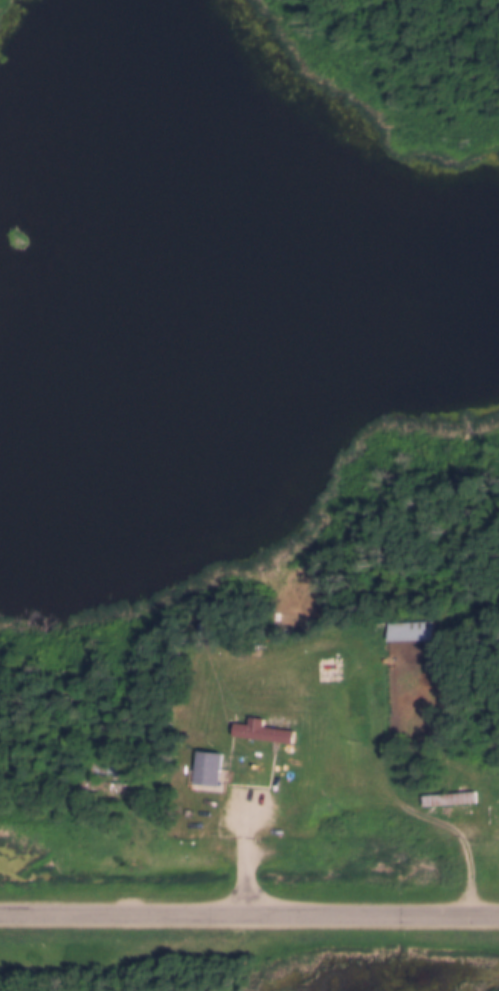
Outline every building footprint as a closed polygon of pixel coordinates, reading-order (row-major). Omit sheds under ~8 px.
[(387,620),(432,618),(433,635),(388,637),(387,620)] [(235,718),(295,726),(293,741),(233,733),(235,718)] [(198,746),(224,750),(219,785),(193,782),(198,746)] [(423,792),(475,788),(476,799),(424,803),(423,792)] [(186,806),(193,807),(192,814),(185,813),(186,806)]
